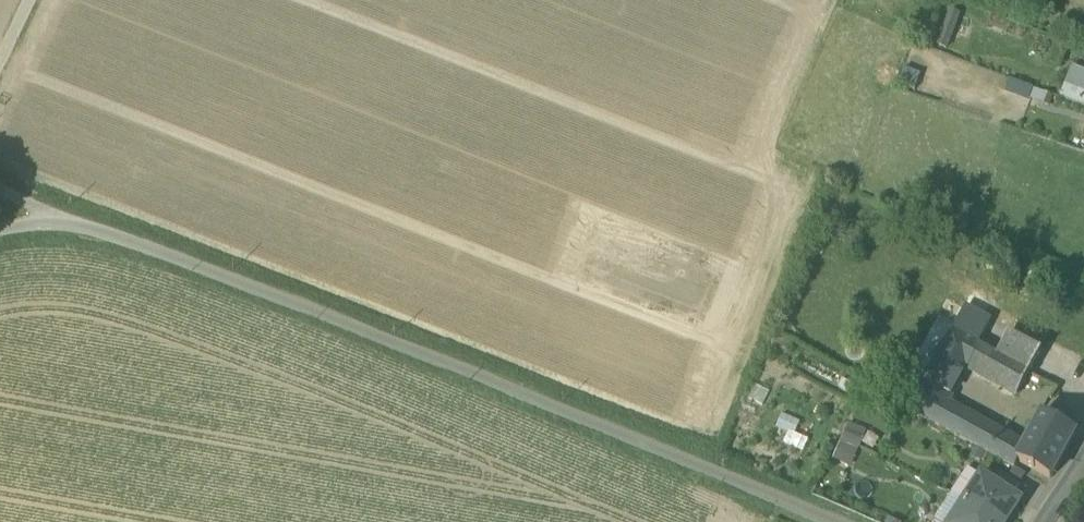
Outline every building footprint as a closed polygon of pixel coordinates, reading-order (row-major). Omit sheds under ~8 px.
[(950,11),(936,46),(947,50),(961,15),(950,11)] [(1072,67),(1060,99),(1083,108),(1083,72),(1072,67)] [(904,68),(898,84),(915,91),(921,74),(904,68)] [(1007,90),(1028,99),(1032,88),(1011,80),(1007,90)] [(1045,105),(1049,94),(1032,88),(1028,99),(1045,105)] [(965,309),(953,330),(978,344),(990,323),(965,309)] [(966,366),(978,344),(953,330),(941,352),(966,366)] [(1009,333),(997,354),(1003,357),(1005,353),(1018,360),(1015,365),(1029,372),(1041,351),(1009,333)] [(993,352),(978,344),(966,366),(981,374),(993,352)] [(945,404),(966,366),(941,352),(920,390),(945,404)] [(981,374),(1003,386),(1015,365),(1018,360),(1005,353),(1003,357),(997,354),(993,352),(981,374)] [(1029,372),(1015,365),(1003,386),(1017,394),(1029,372)] [(934,424),(945,404),(920,390),(909,410),(934,424)] [(934,424),(948,431),(959,412),(945,404),(934,424)] [(948,431),(959,437),(970,418),(959,412),(948,431)] [(1041,414),(1023,447),(1016,460),(1018,461),(1050,479),(1076,433),(1041,414)] [(981,424),(970,418),(959,437),(980,449),(984,441),(974,435),(981,424)] [(853,465),(867,428),(846,420),(832,457),(853,465)] [(990,429),(981,424),(974,435),(984,441),(990,429)] [(1014,468),(1018,461),(1016,460),(1023,447),(990,429),(984,441),(980,449),(1014,468)] [(997,471),(990,482),(1012,496),(1019,485),(997,471)] [(951,521),(1006,521),(1020,501),(1012,496),(990,482),(981,476),(951,521)]
